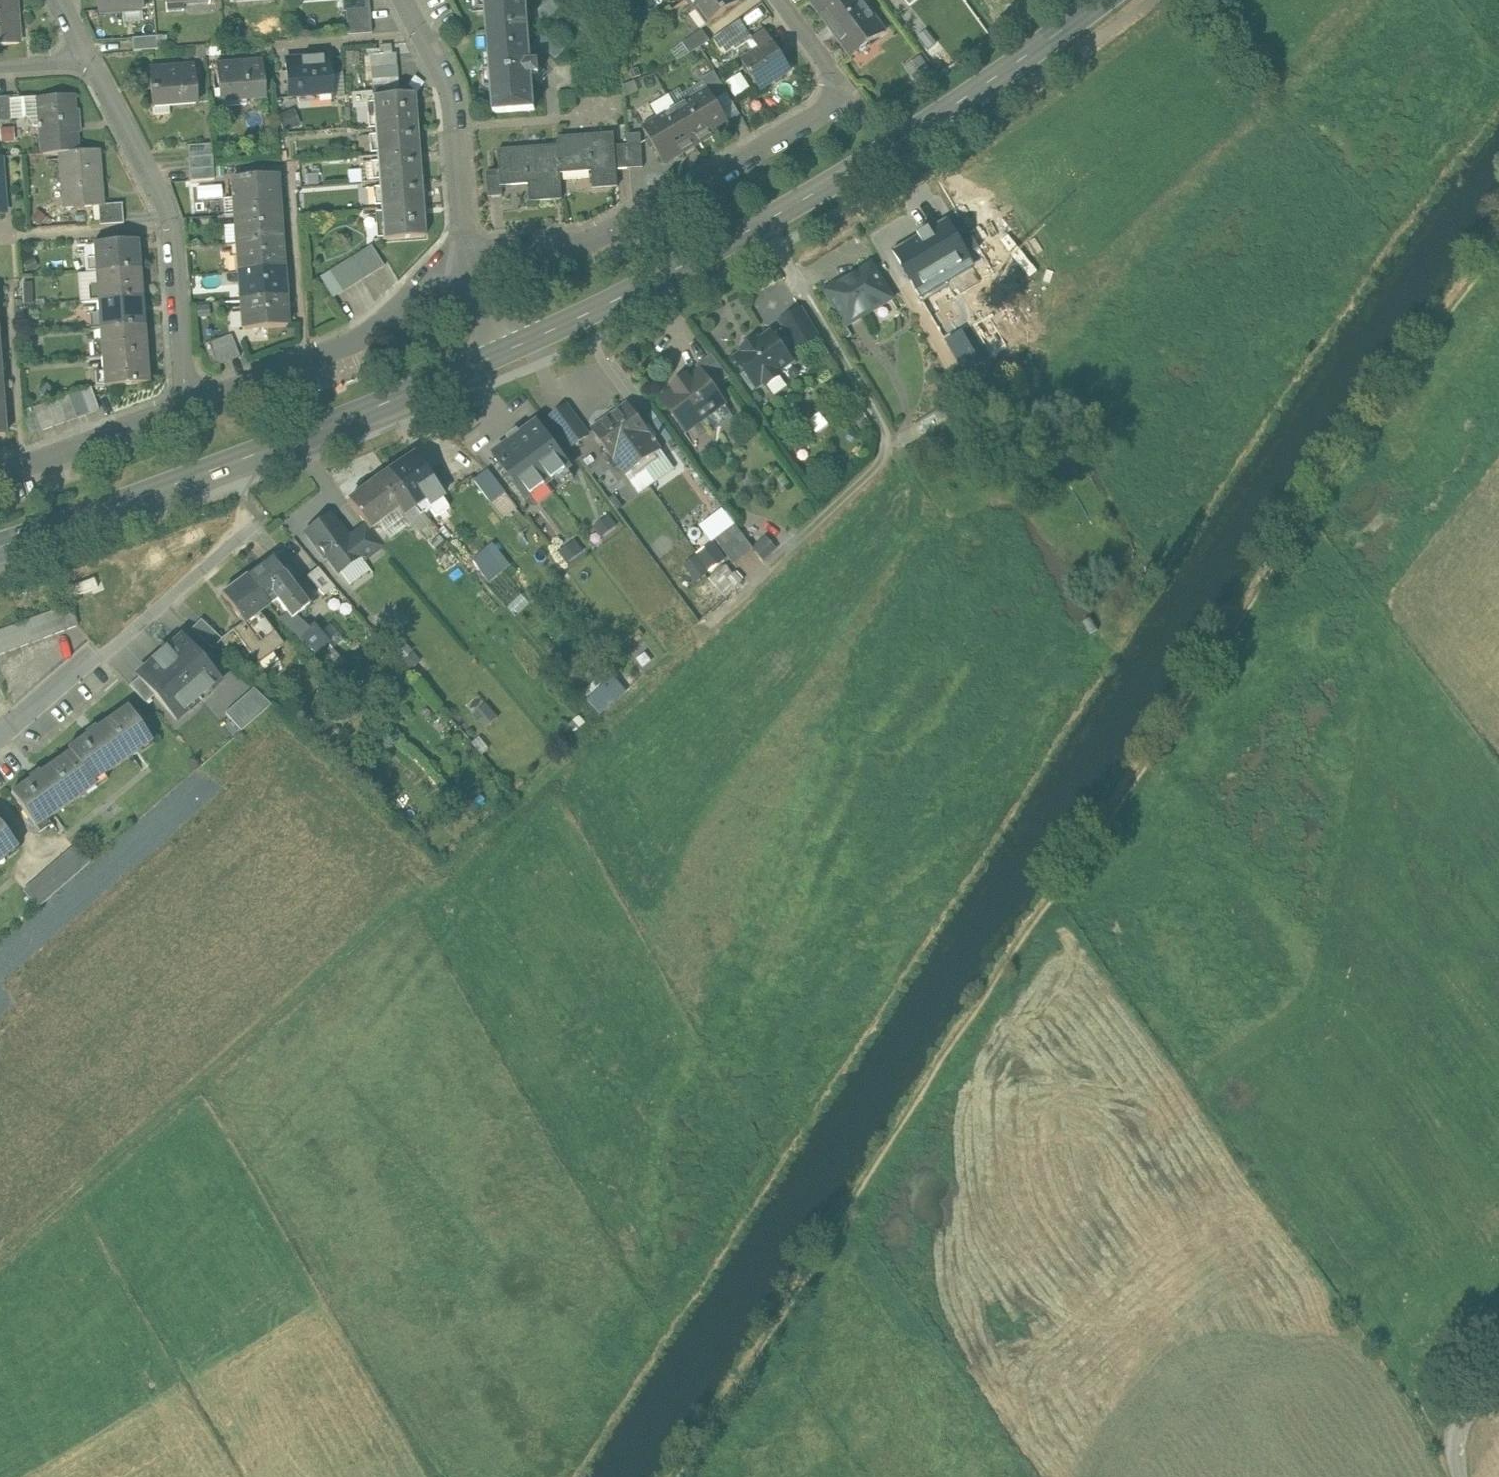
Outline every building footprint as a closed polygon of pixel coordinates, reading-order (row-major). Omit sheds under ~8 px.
[(19,44),(15,0),(0,0),(0,45),(19,44)] [(98,11),(141,7),(141,0),(97,0),(98,11)] [(342,11),(346,11),(369,9),(368,0),(342,0),(342,11)] [(489,33),(528,30),(526,0),(486,0),(489,33)] [(707,25),(740,1),(739,0),(689,0),(707,25)] [(862,0),(814,0),(812,1),(853,56),(885,32),(862,0)] [(764,6),(748,18),(755,28),(771,15),(764,6)] [(369,9),(346,11),(347,22),(370,21),(369,9)] [(370,21),(347,22),(348,35),(371,33),(370,21)] [(703,29),(683,43),(690,53),(701,47),(710,40),(703,29)] [(528,30),(489,33),(495,113),(535,110),(532,76),(539,75),(538,63),(531,64),(528,30)] [(766,31),(754,39),(760,49),(742,60),(761,88),(791,69),(773,41),(772,42),(766,31)] [(156,36),(132,38),(133,51),(157,49),(156,36)] [(395,53),(370,55),(371,68),(396,66),(395,53)] [(328,56),(285,59),(288,97),(331,94),(330,74),(329,59),(328,56)] [(920,57),(905,67),(917,85),(932,75),(920,57)] [(341,58),(329,59),(330,74),(342,74),(341,58)] [(261,61),(217,64),(220,100),(264,97),(261,61)] [(194,65),(150,68),(152,107),(196,104),(194,65)] [(396,66),(371,68),(372,79),(397,77),(396,66)] [(728,93),(715,70),(701,78),(703,82),(708,90),(709,90),(715,100),(728,93)] [(742,75),(726,84),(736,99),(751,90),(742,75)] [(397,77),(372,79),(373,92),(398,90),(397,77)] [(669,96),(677,109),(708,90),(703,82),(681,95),(679,90),(669,96)] [(708,90),(677,109),(697,143),(730,125),(715,100),(709,90),(708,90)] [(414,93),(372,96),(374,129),(417,125),(414,93)] [(72,95),(38,98),(40,124),(38,125),(38,128),(41,127),(43,154),(60,153),(77,151),(74,121),(78,121),(77,110),(74,110),(72,95)] [(0,97),(0,121),(11,120),(10,96),(0,97)] [(677,109),(669,96),(651,106),(659,119),(677,109)] [(278,115),(284,132),(300,126),(294,109),(278,115)] [(659,119),(643,128),(664,163),(697,143),(677,109),(659,119)] [(417,125),(374,129),(376,155),(419,152),(417,125)] [(614,133),(558,137),(559,145),(561,173),(592,171),(594,188),(618,186),(617,169),(615,145),(614,133)] [(627,134),(628,144),(642,143),(641,133),(627,134)] [(642,143),(628,144),(630,168),(643,167),(642,143)] [(212,144),(188,145),(189,157),(212,156),(212,144)] [(628,144),(615,145),(617,169),(630,168),(628,144)] [(528,147),(531,183),(537,183),(538,201),(563,199),(561,173),(559,145),(528,147)] [(531,183),(528,147),(499,150),(500,170),(501,186),(502,186),(531,183)] [(77,151),(60,153),(64,210),(98,207),(102,207),(102,204),(98,150),(77,151)] [(419,152),(376,155),(378,181),(421,178),(419,152)] [(212,156),(189,157),(189,169),(213,167),(212,156)] [(213,167),(189,169),(190,181),(214,179),(213,167)] [(500,170),(487,171),(489,197),(503,196),(502,186),(501,186),(500,170)] [(276,175),(232,178),(234,199),(238,199),(240,215),(279,212),(276,175)] [(421,178),(378,181),(380,208),(423,205),(421,178)] [(197,187),(200,198),(217,194),(214,183),(197,187)] [(122,202),(102,204),(102,207),(98,207),(99,226),(123,224),(122,202)] [(423,205),(380,208),(383,240),(425,237),(423,205)] [(953,208),(933,220),(947,242),(966,231),(953,208)] [(240,215),(235,215),(235,227),(242,227),(243,243),(281,240),(279,212),(240,215)] [(925,230),(898,247),(900,251),(900,252),(903,258),(904,258),(918,281),(913,284),(921,297),(926,298),(945,287),(946,283),(943,276),(940,275),(937,270),(945,265),(925,230)] [(138,240),(93,244),(95,272),(140,269),(138,240)] [(243,243),(237,243),(239,272),(283,268),(281,240),(243,243)] [(371,245),(360,252),(373,273),(384,266),(371,245)] [(360,252),(350,258),(363,279),(373,273),(360,252)] [(363,279),(350,258),(340,265),(353,285),(363,279)] [(353,285),(340,265),(330,271),(343,291),(353,285)] [(872,265),(826,291),(847,326),(892,299),(872,265)] [(283,268),(239,272),(241,300),(285,297),(283,268)] [(140,269),(95,272),(97,300),(142,297),(140,269)] [(343,291),(330,271),(320,277),(333,298),(343,291)] [(142,297),(97,300),(100,329),(145,325),(142,297)] [(285,297),(241,300),(243,329),(287,326),(285,297)] [(802,309),(781,322),(797,349),(818,337),(802,309)] [(996,316),(980,322),(989,345),(1005,339),(996,316)] [(145,325),(100,329),(102,357),(147,354),(145,325)] [(757,340),(742,351),(744,353),(736,359),(757,388),(764,384),(766,387),(782,376),(779,372),(793,362),(771,333),(759,342),(757,340)] [(232,334),(220,338),(229,361),(240,356),(232,334)] [(229,361),(220,338),(209,343),(218,365),(229,361)] [(147,354),(102,357),(104,388),(149,384),(147,354)] [(730,378),(712,355),(696,367),(700,372),(701,372),(714,389),(730,378)] [(700,372),(689,380),(687,377),(673,388),(675,391),(663,400),(687,432),(706,418),(715,432),(735,417),(714,389),(701,372),(700,372)] [(99,409),(91,387),(79,391),(87,413),(99,409)] [(79,391),(68,395),(76,417),(87,413),(79,391)] [(68,395),(57,399),(65,421),(76,417),(68,395)] [(65,421),(57,399),(46,403),(54,425),(65,421)] [(54,425),(46,403),(34,407),(42,430),(54,425)] [(589,435),(567,406),(550,419),(571,448),(589,435)] [(610,420),(643,462),(661,450),(655,442),(656,441),(655,439),(654,440),(629,406),(610,420)] [(643,462),(610,420),(593,432),(613,460),(615,459),(626,475),(643,462)] [(538,423),(522,435),(518,430),(508,438),(511,443),(495,455),(528,500),(571,468),(538,423)] [(413,454),(388,472),(405,496),(406,496),(414,506),(420,515),(422,513),(430,508),(417,489),(431,479),(413,454)] [(504,487),(490,468),(476,479),(492,500),(506,490),(504,487)] [(388,471),(348,501),(366,524),(369,529),(377,523),(397,509),(402,516),(414,506),(406,496),(405,496),(388,472),(388,471)] [(397,509),(377,523),(389,539),(409,525),(416,534),(430,524),(422,513),(420,515),(414,506),(402,516),(397,509)] [(716,538),(719,542),(738,527),(726,511),(703,528),(712,541),(716,538)] [(346,538),(329,515),(306,531),(325,557),(327,556),(339,572),(360,557),(363,561),(382,547),(369,529),(366,524),(346,538)] [(738,527),(728,535),(732,540),(722,546),(734,562),(754,548),(738,527)] [(719,542),(722,546),(732,540),(728,535),(719,542)] [(768,558),(781,546),(770,535),(757,547),(768,558)] [(582,552),(575,543),(561,553),(568,562),(582,552)] [(714,544),(699,554),(710,569),(724,559),(714,544)] [(487,550),(474,559),(488,578),(501,569),(487,550)] [(273,557),(249,576),(269,603),(271,602),(278,597),(293,616),(299,612),(305,607),(290,587),(294,585),(273,557)] [(698,558),(687,565),(696,579),(707,572),(698,558)] [(701,601),(692,609),(699,618),(741,583),(725,564),(693,591),(701,601)] [(335,586),(318,567),(307,576),(324,595),(335,586)] [(247,574),(223,592),(243,620),(245,622),(261,611),(270,604),(269,603),(249,576),(247,574)] [(293,616),(278,597),(271,602),(286,621),(293,616)] [(70,604),(21,622),(28,644),(78,625),(70,604)] [(261,611),(245,622),(243,620),(234,627),(259,661),(284,642),(261,611)] [(300,633),(310,625),(299,612),(293,616),(286,621),(300,633)] [(223,638),(202,618),(191,629),(213,649),(223,638)] [(0,630),(0,654),(28,644),(21,622),(0,630)] [(397,635),(388,643),(402,659),(411,651),(397,635)] [(181,637),(138,675),(139,677),(154,695),(176,720),(186,711),(184,708),(207,687),(210,690),(220,681),(181,637)] [(392,654),(383,662),(400,680),(409,672),(392,654)] [(154,695),(139,677),(130,685),(145,703),(154,695)] [(254,688),(225,713),(241,731),(271,705),(254,688)] [(70,751),(94,782),(152,741),(127,706),(96,728),(95,726),(86,732),(87,734),(67,748),(70,751)] [(94,782),(70,751),(39,773),(38,771),(30,777),(31,778),(11,792),(36,827),(96,785),(94,782)] [(18,847),(0,824),(0,861),(18,847)]
